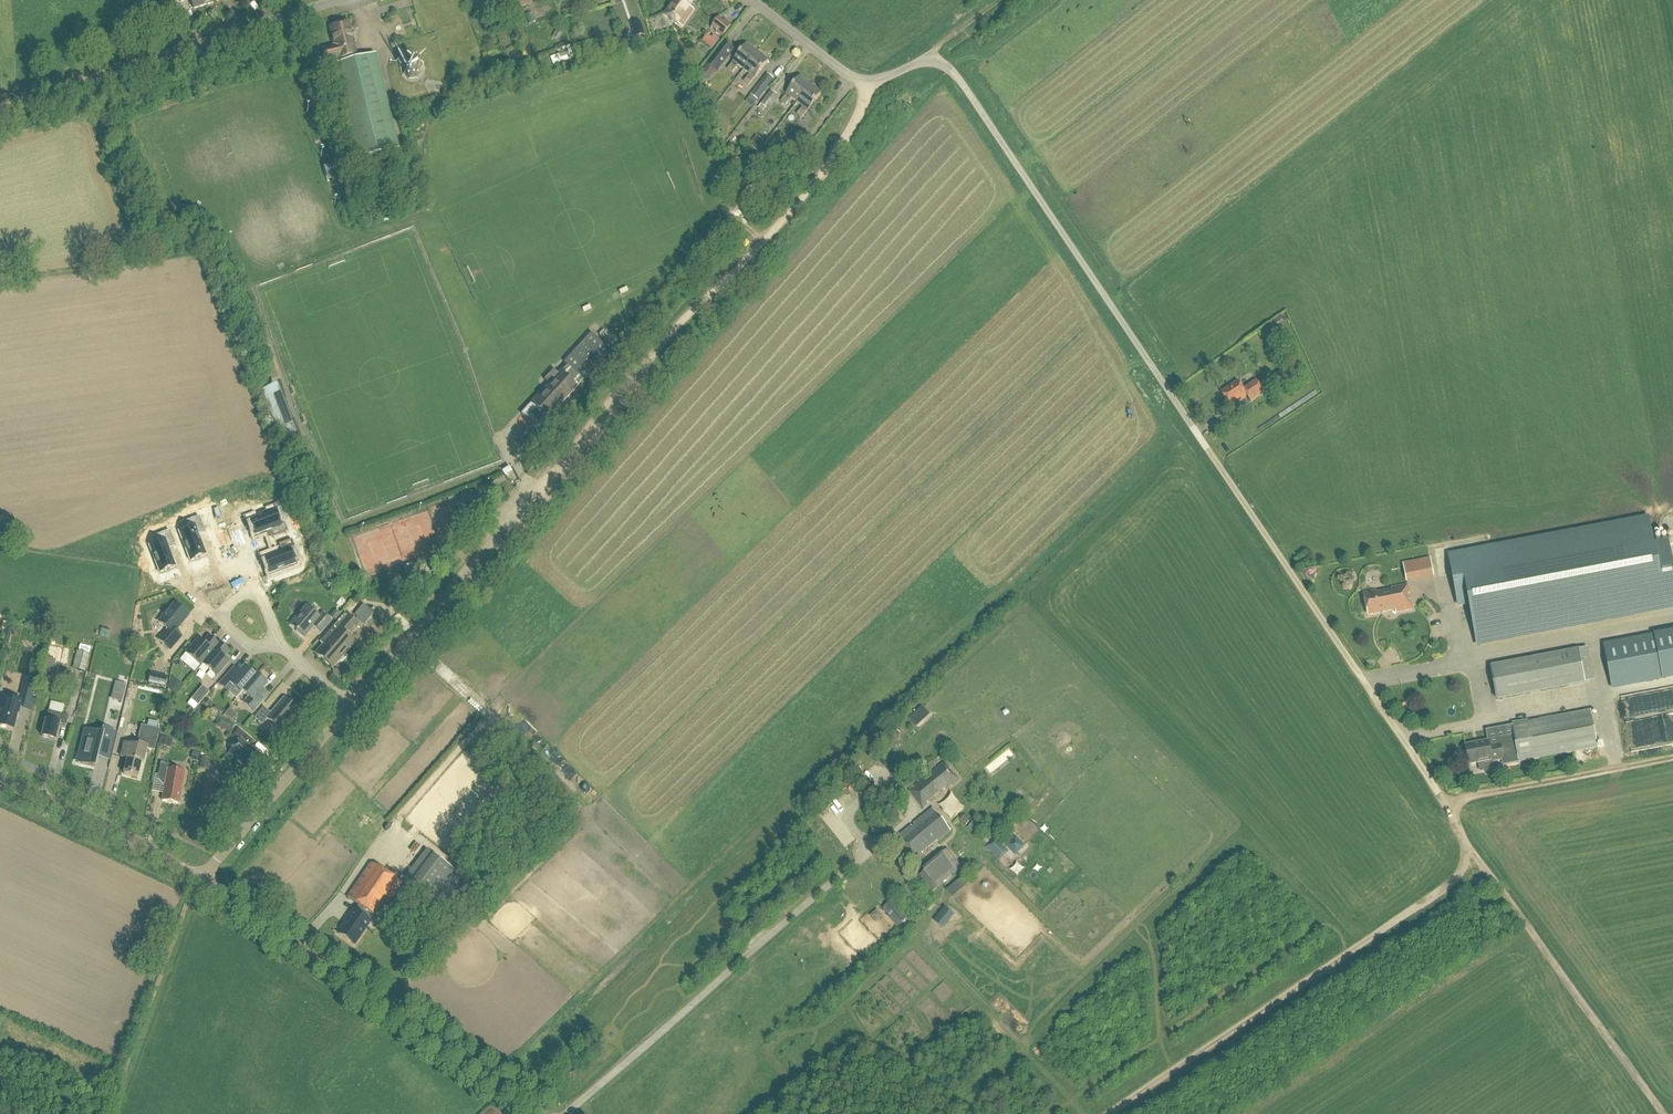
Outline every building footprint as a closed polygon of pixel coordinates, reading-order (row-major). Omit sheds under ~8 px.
[(205,0),(190,0),(193,11),(208,6),(205,0)] [(502,4),(501,0),(481,0),(485,10),(502,4)] [(531,5),(529,0),(510,0),(514,11),(531,5)] [(693,10),(688,7),(693,0),(677,0),(673,5),(672,6),(665,16),(681,27),(693,10)] [(732,27),(726,22),(717,33),(723,38),(732,27)] [(639,23),(631,26),(635,38),(643,36),(639,23)] [(357,61),(354,49),(348,24),(330,29),(334,46),(321,49),(325,64),(338,61),(339,64),(332,66),(356,162),(399,151),(375,56),(374,56),(374,57),(357,61)] [(709,32),(706,41),(717,45),(720,36),(709,32)] [(744,71),(758,53),(747,45),(733,63),(728,70),(733,74),(738,67),(744,71)] [(728,58),(719,51),(708,66),(716,73),(728,58)] [(758,53),(744,71),(750,75),(744,83),(749,87),(755,79),(769,62),(758,53)] [(410,81),(417,81),(422,76),(422,69),(417,64),(410,64),(405,69),(405,76),(410,81)] [(797,103),(811,86),(800,77),(786,95),(787,95),(781,103),(786,107),(792,99),(797,103)] [(751,96),(757,101),(767,89),(761,84),(751,96)] [(811,86),(797,103),(803,108),(797,115),(802,119),(808,112),(822,94),(811,86)] [(766,109),(767,109),(770,104),(765,100),(761,105),(762,105),(759,109),(763,112),(766,109)] [(796,135),(789,143),(796,148),(803,140),(796,135)] [(615,292),(624,289),(622,283),(613,287),(615,292)] [(608,342),(612,336),(601,329),(597,335),(608,342)] [(560,373),(576,388),(610,351),(591,334),(564,363),(567,366),(560,373)] [(1276,392),(1290,381),(1284,372),(1270,383),(1276,392)] [(538,430),(576,388),(560,373),(522,415),(538,430)] [(1265,394),(1256,381),(1243,390),(1238,381),(1221,393),(1231,408),(1247,397),(1251,403),(1265,394)] [(298,437),(280,382),(265,386),(283,442),(298,437)] [(507,469),(502,472),(505,478),(511,474),(507,469)] [(286,515),(294,512),(290,502),(282,505),(286,515)] [(221,550),(237,544),(230,527),(237,525),(232,512),(219,517),(221,523),(212,526),(221,550)] [(284,525),(280,527),(274,512),(266,515),(266,513),(257,516),(258,518),(250,521),(256,537),(270,532),(272,538),(287,533),(284,525)] [(151,531),(167,525),(163,517),(148,523),(151,531)] [(198,534),(204,532),(199,518),(186,523),(188,529),(179,533),(190,562),(206,556),(198,534)] [(1648,519),(1449,557),(1459,607),(1470,605),(1474,630),(1476,636),(1672,599),(1672,573),(1667,542),(1653,545),(1648,519)] [(149,547),(158,570),(159,574),(166,571),(175,568),(168,548),(175,546),(169,532),(156,537),(158,544),(149,547)] [(292,541),(279,546),(281,553),(264,559),(270,575),(295,566),(291,555),(296,553),(292,541)] [(313,561),(304,565),(311,583),(320,580),(313,561)] [(1430,561),(1421,562),(1423,574),(1433,573),(1430,561)] [(408,582),(419,579),(415,564),(403,567),(408,582)] [(1447,572),(1440,573),(1442,591),(1434,592),(1436,603),(1452,600),(1447,572)] [(1368,616),(1395,611),(1396,613),(1412,610),(1410,601),(1409,602),(1408,595),(1409,595),(1408,586),(1391,589),(1392,592),(1377,595),(1377,592),(1364,595),(1368,616)] [(178,609),(174,606),(169,612),(166,612),(163,616),(163,618),(159,624),(166,630),(166,633),(159,642),(170,651),(181,638),(175,633),(188,617),(184,614),(184,612),(181,608),(178,609)] [(319,618),(308,609),(303,615),(301,613),(290,627),(296,632),(296,633),(303,640),(313,628),(320,634),(330,622),(322,615),(319,618)] [(341,664),(347,658),(346,654),(354,645),(347,639),(358,626),(344,614),(321,642),(324,645),(315,655),(332,670),(338,663),(341,664)] [(1672,678),(1672,633),(1607,645),(1615,689),(1672,678)] [(218,646),(209,638),(203,645),(198,640),(186,655),(200,667),(202,666),(202,665),(218,646)] [(202,665),(202,666),(216,678),(228,664),(223,659),(229,653),(219,644),(218,646),(202,665)] [(1385,644),(1383,651),(1392,654),(1394,647),(1385,644)] [(1497,701),(1585,684),(1579,651),(1491,667),(1497,701)] [(85,673),(90,655),(78,652),(73,670),(85,673)] [(244,668),(239,673),(234,668),(219,686),(230,695),(235,689),(241,695),(242,693),(255,678),(244,668)] [(256,676),(255,678),(242,693),(248,698),(243,704),(254,713),(269,696),(263,691),(268,686),(256,676)] [(176,695),(184,686),(174,677),(170,681),(169,689),(176,695)] [(31,699),(35,682),(26,679),(21,697),(31,699)] [(1622,714),(1656,708),(1655,701),(1672,697),(1672,683),(1611,694),(1614,708),(1620,707),(1622,714)] [(126,686),(117,684),(115,693),(124,695),(126,686)] [(197,707),(209,693),(202,688),(191,701),(197,707)] [(6,701),(7,700),(0,698),(0,711),(2,712),(0,721),(0,728),(13,731),(16,715),(18,716),(21,704),(20,703),(20,705),(6,701)] [(281,732),(298,712),(284,700),(271,715),(263,709),(254,719),(262,726),(267,720),(281,732)] [(48,712),(46,721),(42,738),(56,741),(60,725),(66,727),(69,717),(48,712)] [(1597,748),(1590,712),(1529,724),(1529,722),(1512,725),(1519,763),(1597,748)] [(235,726),(219,719),(215,727),(231,735),(235,726)] [(522,736),(530,733),(525,723),(517,727),(522,736)] [(154,752),(159,732),(146,728),(142,741),(140,740),(138,748),(124,744),(120,758),(127,760),(123,776),(137,779),(141,763),(143,764),(146,750),(154,752)] [(247,770),(259,757),(249,748),(253,743),(238,730),(231,739),(237,744),(228,756),(234,762),(236,760),(247,770)] [(94,768),(97,757),(98,753),(108,755),(109,756),(114,734),(104,731),(102,736),(97,735),(86,732),(85,732),(80,755),(84,756),(82,765),(94,768)] [(1657,742),(1670,740),(1669,732),(1656,734),(1657,742)] [(1490,748),(1489,743),(1465,747),(1469,765),(1491,761),(1492,763),(1503,760),(1500,746),(1490,748)] [(179,805),(185,773),(168,770),(169,765),(160,763),(157,781),(165,782),(161,802),(179,805)] [(949,770),(945,765),(911,793),(923,808),(928,804),(926,803),(944,789),(945,790),(957,780),(953,775),(952,775),(948,771),(949,770)] [(232,806),(235,793),(221,790),(221,788),(205,785),(201,809),(217,812),(219,804),(232,806)] [(915,861),(950,832),(932,810),(897,839),(915,861)] [(965,827),(971,821),(965,816),(960,822),(965,827)] [(974,822),(967,829),(972,834),(979,827),(974,822)] [(1007,847),(1015,855),(1024,846),(1016,838),(1007,847)] [(995,839),(986,847),(999,861),(1007,853),(995,839)] [(427,907),(454,872),(433,856),(406,891),(427,907)] [(938,858),(923,869),(933,883),(948,871),(938,858)] [(370,864),(346,899),(358,907),(373,917),(378,920),(401,885),(370,864)] [(906,918),(892,903),(884,911),(898,926),(906,918)] [(369,923),(373,917),(358,907),(354,913),(354,912),(338,936),(354,946),(369,923)] [(953,916),(945,909),(938,919),(945,925),(953,916)]
